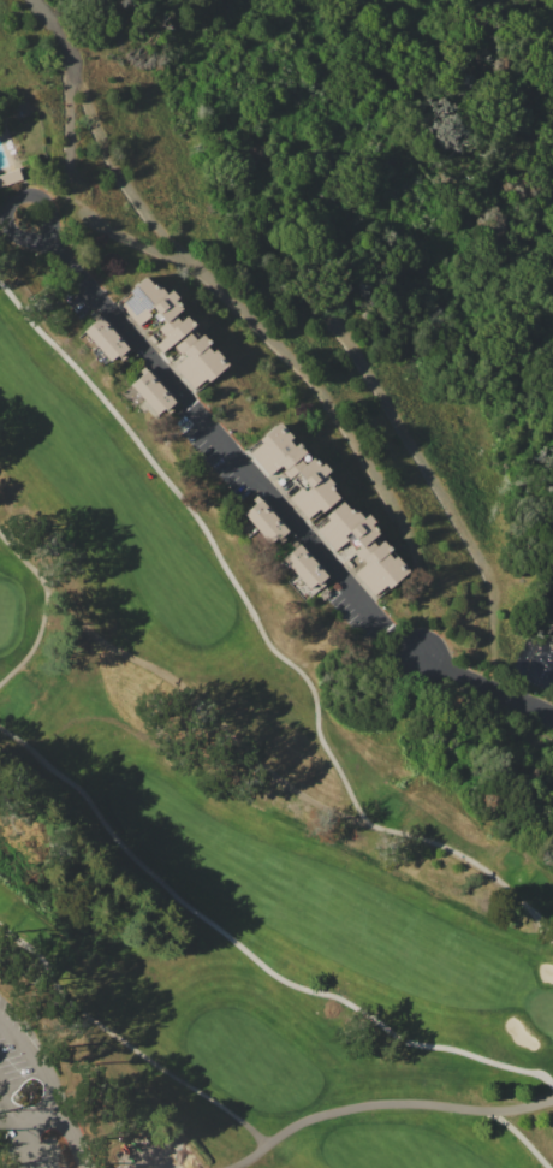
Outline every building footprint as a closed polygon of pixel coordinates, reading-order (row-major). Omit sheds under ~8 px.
[(22,179),(0,187),(0,175),(17,168),(22,179)] [(144,277),(151,285),(153,284),(155,286),(157,285),(166,294),(170,290),(177,297),(173,300),(182,309),(173,315),(179,321),(185,316),(194,325),(162,352),(155,345),(163,337),(156,330),(162,324),(160,321),(162,320),(161,318),(155,312),(151,307),(147,312),(150,315),(137,326),(115,302),(144,277)] [(155,312),(161,318),(156,321),(151,315),(155,312)] [(96,313),(127,349),(123,352),(125,356),(120,360),(115,355),(108,362),(82,332),(90,325),(87,321),(96,313)] [(189,333),(195,340),(201,334),(209,343),(206,345),(210,351),(213,349),(226,364),(196,391),(173,367),(182,358),(172,348),(189,333)] [(143,367),(173,402),(162,411),(160,410),(155,414),(151,410),(149,413),(145,409),(142,411),(137,405),(143,401),(129,385),(137,378),(135,374),(143,367)] [(278,422),(291,438),(287,440),(293,446),(296,444),(304,452),(298,457),(304,464),(311,457),(319,466),(322,463),(328,470),(323,474),(332,484),(328,487),(338,497),(320,512),(317,509),(307,518),(289,498),(301,487),(304,491),(309,487),(298,475),(296,476),(295,475),(289,480),(280,472),(284,469),(280,466),(268,475),(249,453),(250,452),(248,449),(278,422)] [(255,496),(287,530),(281,535),(285,539),(281,543),(276,538),(269,545),(242,514),(254,503),(251,499),(255,496)] [(341,500),(351,511),(355,509),(362,517),(367,514),(374,522),(370,524),(377,533),(370,540),(375,546),(382,540),(390,550),(386,552),(392,559),(394,556),(408,570),(387,588),(385,585),(374,595),(353,574),(365,563),(362,559),(359,562),(352,555),(362,546),(355,539),(353,540),(346,533),(343,536),(346,540),(334,551),(316,530),(316,529),(314,526),(341,500)] [(296,540),(326,576),(321,581),(323,583),(304,600),(287,581),(295,575),(281,559),(292,550),(290,546),(296,540)]
